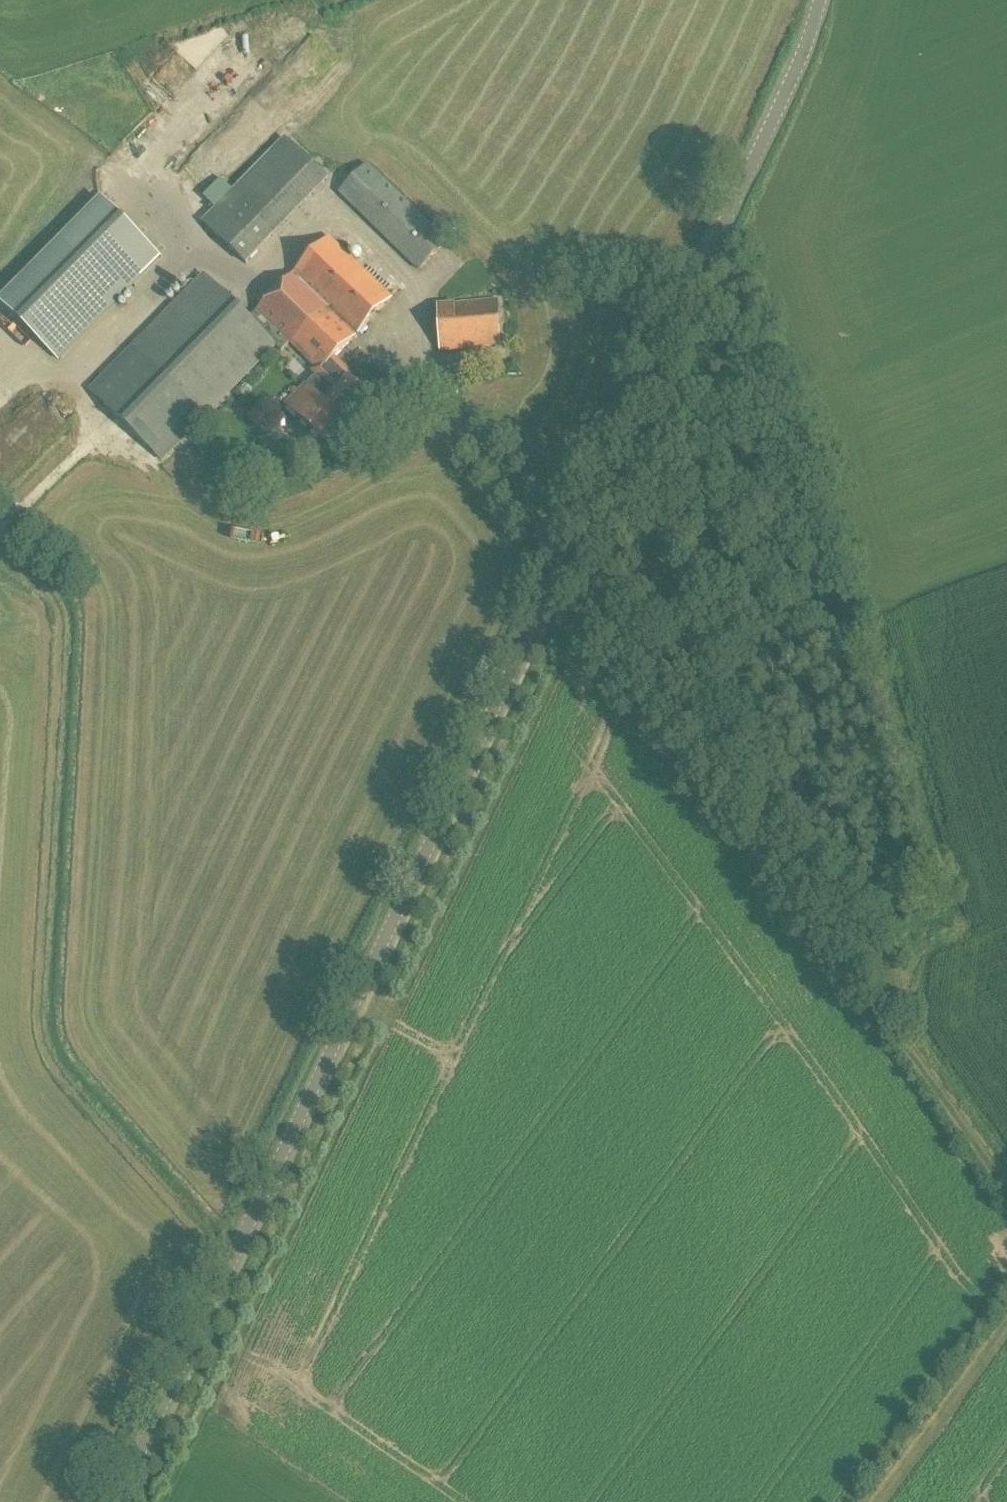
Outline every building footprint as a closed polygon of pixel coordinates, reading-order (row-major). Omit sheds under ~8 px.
[(181,90),(193,62),(184,58),(179,73),(168,68),(162,83),(181,90)] [(246,266),(329,180),(284,136),(232,189),(221,179),(204,197),(214,208),(201,222),(246,266)] [(419,271),(448,241),(368,163),(339,194),(419,271)] [(162,257),(100,196),(0,298),(0,303),(59,362),(162,257)] [(315,377),(306,386),(305,386),(287,405),(324,441),(342,422),(344,424),(368,399),(349,381),(355,375),(336,357),(393,297),(330,235),(258,310),(250,318),(203,272),(88,389),(162,463),(275,346),(281,352),(289,343),(314,369),(311,372),(315,377)] [(441,351),(501,345),(497,298),(437,303),(441,351)]
